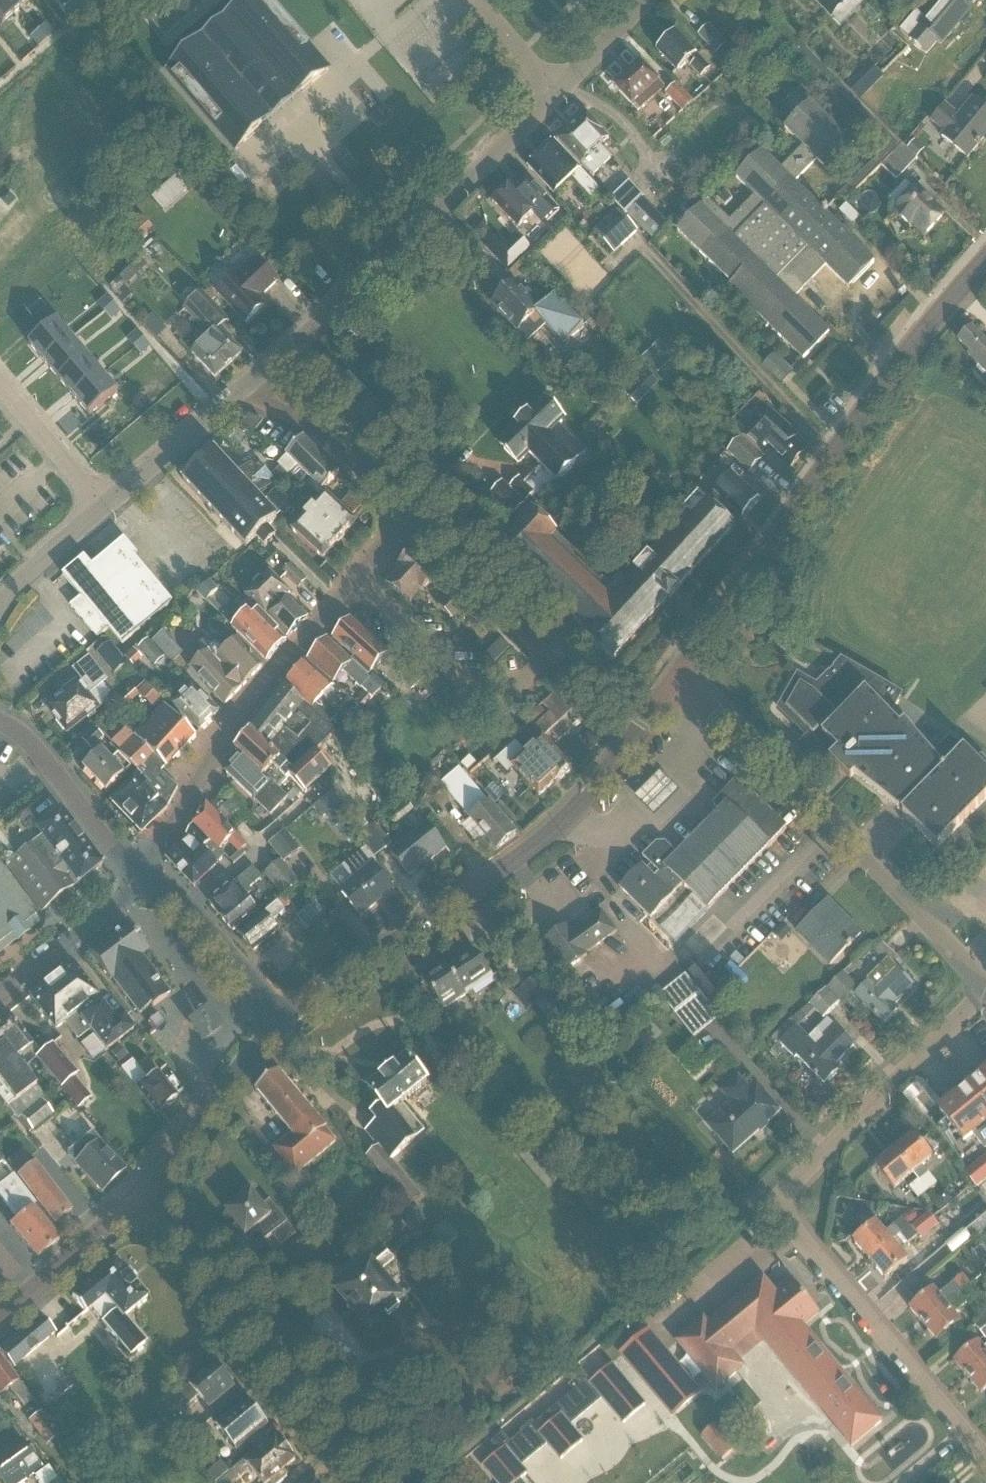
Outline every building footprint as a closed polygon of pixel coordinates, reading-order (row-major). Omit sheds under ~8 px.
[(1,25),(19,9),(11,0),(0,0),(0,23),(1,25)] [(19,9),(30,0),(11,0),(19,9)] [(73,1),(82,10),(90,4),(87,0),(74,0),(73,1)] [(147,21),(163,39),(209,0),(171,0),(147,21)] [(168,71),(236,150),(263,127),(256,119),(295,85),(302,93),(328,71),(267,0),(251,0),(168,71)] [(821,7),(816,11),(827,22),(844,4),(849,0),(814,0),(821,7)] [(970,11),(957,0),(942,0),(926,20),(916,12),(900,31),(909,39),(920,27),(941,45),(970,11)] [(73,1),(64,8),(73,18),(82,10),(73,1)] [(47,23),(39,30),(47,40),(55,33),(47,23)] [(728,45),(709,25),(698,36),(716,55),(728,45)] [(39,30),(30,38),(38,48),(47,40),(39,30)] [(663,40),(659,44),(660,48),(657,51),(678,73),(691,60),(695,63),(691,67),(701,78),(710,70),(696,55),(675,33),(667,41),(663,40)] [(638,112),(665,87),(641,62),(615,87),(638,112)] [(882,74),(872,64),(862,75),(872,84),(882,74)] [(694,102),(677,84),(666,95),(683,113),(694,102)] [(985,134),(985,109),(973,99),(958,117),(945,105),(931,122),(944,133),(941,137),(967,159),(985,137),(984,136),(985,134)] [(756,197),(730,223),(729,223),(757,251),(751,257),(793,299),(793,298),(825,266),(849,289),(874,263),(842,231),(844,227),(838,220),(834,223),(825,215),(828,212),(825,210),(823,212),(793,183),(817,160),(828,171),(853,145),(842,134),(850,126),(838,113),(829,122),(810,103),(785,128),(804,147),(781,171),(762,152),(736,178),(756,197)] [(479,107),(465,116),(470,125),(485,116),(479,107)] [(586,114),(558,141),(593,178),(595,177),(593,175),(611,159),(600,147),(609,139),(586,114)] [(925,150),(915,141),(908,150),(918,159),(925,150)] [(600,191),(580,170),(555,143),(528,168),(551,191),(560,182),(563,186),(572,178),(591,199),(600,191)] [(902,146),(894,154),(881,167),(897,182),(918,160),(902,146)] [(176,177),(163,189),(176,203),(188,191),(176,177)] [(533,182),(522,193),(513,184),(493,202),(518,228),(536,211),(548,223),(560,211),(533,182)] [(625,215),(643,198),(629,182),(611,200),(625,215)] [(850,183),(838,195),(845,202),(857,190),(850,183)] [(925,237),(944,217),(916,190),(914,192),(905,184),(889,202),(897,210),(895,213),(911,228),(913,226),(925,237)] [(733,200),(725,193),(718,200),(726,207),(733,200)] [(658,214),(669,208),(660,194),(650,200),(658,214)] [(729,223),(730,223),(708,201),(701,208),(700,207),(677,231),(722,271),(724,269),(736,280),(732,285),(803,360),(829,334),(793,298),(793,299),(751,257),(757,251),(729,223)] [(846,206),(840,211),(853,224),(859,218),(846,206)] [(638,232),(619,210),(595,232),(614,254),(638,232)] [(150,235),(139,222),(126,233),(137,246),(150,235)] [(533,249),(519,235),(509,245),(523,259),(533,249)] [(217,293),(245,324),(266,305),(259,297),(263,292),(265,293),(277,282),(258,261),(241,277),(237,274),(217,293)] [(109,287),(117,295),(125,287),(138,275),(131,267),(109,287)] [(39,298),(50,313),(71,298),(59,283),(39,298)] [(557,299),(553,295),(542,306),(528,291),(523,296),(514,286),(493,305),(526,341),(544,325),(557,338),(574,339),(585,329),(557,299)] [(209,291),(204,295),(201,293),(183,311),(210,338),(192,355),(215,378),(242,353),(221,330),(229,321),(218,310),(223,306),(209,291)] [(107,296),(98,304),(105,312),(114,304),(107,296)] [(37,297),(26,307),(34,316),(45,307),(37,297)] [(114,304),(105,312),(112,320),(121,312),(114,304)] [(57,322),(29,345),(45,363),(72,340),(57,322)] [(971,328),(958,342),(970,354),(968,356),(985,375),(985,343),(971,328)] [(137,331),(128,339),(135,347),(144,339),(137,331)] [(90,356),(102,347),(93,336),(81,345),(90,356)] [(144,339),(135,347),(141,355),(151,347),(144,339)] [(72,340),(45,363),(60,381),(87,357),(72,340)] [(643,370),(651,378),(652,378),(657,373),(659,374),(675,358),(660,343),(643,358),(649,364),(643,369),(643,370)] [(775,354),(762,366),(781,386),(794,374),(775,354)] [(643,370),(643,369),(630,356),(617,369),(629,382),(630,382),(643,370)] [(87,357),(60,381),(74,398),(102,374),(87,357)] [(658,384),(652,378),(651,378),(643,370),(630,382),(629,382),(621,390),(637,405),(658,384)] [(102,374),(74,398),(90,416),(118,393),(102,374)] [(575,464),(585,455),(557,427),(562,422),(544,404),(500,446),(518,465),(529,455),(541,467),(524,483),(519,478),(509,489),(502,482),(491,493),(514,516),(525,504),(535,494),(540,499),(557,483),(575,465),(575,464)] [(797,436),(771,412),(755,429),(751,426),(746,432),(734,420),(729,426),(741,437),(763,458),(769,451),(789,470),(805,452),(793,441),(797,436)] [(283,461),(294,439),(251,417),(242,435),(255,441),(252,446),(283,461)] [(390,442),(399,433),(387,421),(378,429),(390,442)] [(322,499),(326,494),(323,491),(339,475),(303,439),(286,456),(311,481),(308,484),(315,490),(318,496),(322,499)] [(749,473),(761,460),(740,440),(728,453),(749,473)] [(189,475),(183,481),(246,548),(256,538),(265,547),(276,536),(267,527),(277,518),(259,499),(272,486),(269,482),(272,479),(258,464),(254,467),(251,464),(238,477),(216,453),(208,457),(205,454),(186,472),(189,475)] [(279,468),(273,474),(279,481),(285,475),(279,468)] [(743,520),(760,501),(732,475),(715,494),(717,496),(714,499),(728,512),(731,509),(743,520)] [(711,489),(702,481),(696,488),(705,496),(711,489)] [(278,490),(268,499),(281,513),(291,503),(278,490)] [(339,507),(326,494),(292,531),(323,560),(357,523),(351,518),(339,507)] [(350,495),(339,507),(351,518),(362,506),(350,495)] [(609,586),(649,622),(667,602),(669,604),(680,592),(678,591),(735,529),(698,495),(684,510),(687,513),(625,580),(619,575),(609,586)] [(649,622),(609,586),(602,579),(599,582),(571,554),(574,552),(556,534),(531,510),(494,549),(519,573),(522,570),(586,632),(583,634),(592,643),(592,644),(612,662),(649,622)] [(82,598),(72,607),(92,632),(98,638),(109,629),(123,645),(173,603),(159,588),(124,545),(87,576),(81,570),(72,577),(67,572),(63,576),(82,598)] [(190,596),(202,585),(173,549),(161,560),(190,596)] [(440,590),(446,584),(437,575),(412,551),(396,568),(400,571),(387,584),(408,603),(420,590),(422,591),(431,582),(440,590)] [(299,588),(305,581),(290,565),(284,572),(299,588)] [(288,639),(308,619),(287,598),(290,594),(270,573),(246,596),(288,639)] [(210,599),(218,591),(209,582),(198,593),(217,613),(221,610),(210,599)] [(467,603),(454,591),(438,607),(452,620),(467,603)] [(267,663),(287,641),(248,603),(244,608),(246,613),(234,629),(267,663)] [(389,654),(350,619),(333,637),(352,656),(349,659),(368,677),(389,654)] [(183,655),(163,633),(152,643),(173,665),(183,655)] [(215,645),(212,648),(208,653),(242,689),(263,667),(237,639),(225,651),(222,648),(220,650),(215,645)] [(165,658),(149,640),(135,653),(141,659),(148,666),(152,663),(156,667),(165,658)] [(212,648),(205,640),(198,647),(205,655),(189,669),(225,706),(242,689),(208,653),(212,648)] [(372,699),(380,690),(329,642),(325,646),(322,643),(308,658),(335,683),(343,672),(361,689),(366,694),(365,695),(363,694),(355,702),(357,703),(355,705),(362,712),(373,700),(372,699)] [(111,644),(97,654),(106,666),(120,655),(111,644)] [(133,650),(124,658),(133,667),(141,659),(135,653),(133,650)] [(94,711),(97,709),(87,696),(107,680),(89,657),(73,670),(84,685),(81,688),(78,685),(68,692),(70,695),(51,710),(59,719),(56,721),(63,731),(66,729),(68,731),(87,717),(88,719),(96,713),(94,711)] [(938,850),(985,801),(985,776),(985,766),(981,761),(976,766),(950,741),(933,759),(893,710),(902,694),(842,660),(817,686),(798,675),(779,709),(808,738),(817,729),(839,751),(830,760),(851,779),(855,775),(898,811),(900,809),(904,813),(903,815),(938,850)] [(329,691),(334,686),(306,661),(285,685),(330,725),(338,717),(320,700),(329,691)] [(430,675),(419,662),(400,679),(411,692),(430,675)] [(146,682),(136,693),(153,709),(163,699),(146,682)] [(200,732),(219,713),(192,686),(173,705),(200,732)] [(286,688),(249,733),(293,773),(315,752),(315,753),(336,733),(295,696),(295,695),(286,688)] [(160,762),(166,768),(196,736),(164,705),(134,738),(127,730),(113,744),(121,753),(120,753),(138,772),(143,777),(160,762)] [(558,782),(572,770),(543,738),(560,722),(551,712),(527,734),(536,744),(511,767),(539,797),(557,781),(558,782)] [(587,727),(576,716),(566,726),(577,737),(587,727)] [(91,750),(104,738),(95,729),(83,742),(91,750)] [(265,777),(280,790),(290,778),(304,793),(330,768),(315,753),(315,752),(293,773),(249,733),(235,750),(241,756),(242,756),(264,777),(265,777)] [(591,733),(585,739),(596,749),(602,743),(591,733)] [(106,792),(130,766),(118,755),(112,761),(102,751),(84,769),(106,792)] [(279,791),(280,790),(265,777),(264,777),(242,756),(241,756),(226,774),(271,816),(287,798),(279,791)] [(476,764),(470,757),(461,766),(467,773),(476,764)] [(403,767),(394,758),(383,770),(392,779),(403,767)] [(161,773),(166,768),(160,762),(143,777),(138,772),(135,775),(137,777),(112,802),(142,834),(167,809),(178,789),(161,773)] [(634,793),(656,813),(681,785),(659,765),(634,793)] [(483,798),(470,783),(461,771),(445,785),(455,796),(452,798),(498,850),(516,835),(488,803),(479,811),(474,806),(483,798)] [(719,812),(688,844),(676,856),(666,846),(657,847),(645,859),(643,857),(643,858),(654,869),(649,874),(642,867),(620,889),(675,943),(787,830),(737,780),(713,804),(719,812)] [(229,802),(218,813),(226,821),(237,810),(229,802)] [(414,811),(407,802),(388,817),(395,826),(414,811)] [(194,824),(211,842),(220,850),(229,842),(240,853),(247,847),(206,805),(194,824)] [(60,811),(34,831),(24,817),(4,833),(0,827),(0,860),(7,868),(41,912),(75,886),(76,887),(102,867),(60,811)] [(327,819),(321,812),(295,834),(302,842),(327,819)] [(358,839),(336,812),(328,818),(351,846),(358,839)] [(374,858),(392,844),(375,823),(358,837),(374,858)] [(431,860),(446,849),(427,825),(391,854),(409,876),(430,859),(431,860)] [(225,856),(220,850),(211,842),(210,843),(193,826),(187,835),(190,838),(167,860),(194,888),(218,865),(217,864),(225,856)] [(282,864),(283,863),(290,858),(299,850),(284,831),(269,844),(281,860),(280,861),(282,864)] [(361,917),(394,890),(373,864),(376,861),(369,852),(345,870),(353,880),(340,891),(361,917)] [(282,864),(280,861),(264,874),(283,897),(300,883),(283,863),(282,864)] [(249,889),(261,879),(253,869),(235,885),(234,884),(210,904),(233,932),(257,912),(245,897),(251,892),(249,889)] [(35,917),(3,877),(4,876),(0,870),(0,945),(35,917)] [(271,921),(284,911),(278,903),(239,935),(244,941),(243,945),(247,949),(251,950),(253,952),(279,931),(271,921)] [(307,930),(326,915),(316,903),(297,918),(307,930)] [(830,965),(861,935),(847,921),(841,926),(822,907),(797,932),(830,965)] [(585,955),(616,933),(602,914),(571,935),(566,928),(545,942),(566,971),(586,957),(585,955)] [(792,933),(784,924),(773,935),(781,944),(792,933)] [(149,1008),(168,994),(140,955),(146,950),(134,934),(132,935),(124,925),(115,931),(87,951),(108,979),(110,977),(137,1013),(147,1006),(149,1008)] [(869,983),(856,996),(883,1023),(897,1010),(893,1006),(913,986),(890,964),(896,957),(879,941),(871,948),(879,957),(881,955),(887,961),(866,981),(869,983)] [(443,1011),(493,978),(476,952),(449,970),(446,967),(423,982),(443,1011)] [(50,981),(89,1032),(105,1052),(132,1031),(123,1018),(115,1024),(100,1004),(95,1008),(91,1003),(97,998),(72,964),(50,981)] [(828,989),(842,1003),(858,987),(844,973),(828,989)] [(719,1017),(691,981),(686,975),(662,994),(683,1022),(694,1036),(719,1017)] [(551,994),(536,976),(523,987),(538,1005),(551,994)] [(89,1032),(50,981),(28,997),(54,1031),(63,1023),(77,1041),(89,1032)] [(824,1019),(840,1004),(825,990),(810,1005),(809,1004),(792,1020),(791,1019),(772,1039),(779,1046),(780,1044),(795,1059),(797,1057),(824,1084),(838,1069),(834,1066),(853,1047),(835,1029),(835,1028),(827,1021),(808,1040),(797,1029),(815,1010),(824,1019)] [(41,1101),(44,1098),(35,1087),(19,1065),(24,1062),(27,1066),(35,1059),(36,1058),(35,1057),(38,1055),(7,1014),(0,1019),(0,1101),(6,1109),(7,1108),(17,1121),(20,1118),(20,1117),(41,1101)] [(157,1014),(148,1020),(156,1031),(165,1024),(157,1014)] [(39,1055),(38,1055),(35,1057),(36,1058),(35,1059),(76,1107),(88,1097),(72,1079),(76,1076),(50,1045),(39,1055)] [(119,1046),(110,1053),(117,1063),(127,1055),(119,1046)] [(371,1138),(379,1147),(367,1157),(408,1207),(421,1197),(390,1160),(415,1140),(415,1139),(423,1132),(401,1104),(427,1083),(407,1058),(368,1089),(376,1099),(374,1100),(373,1101),(372,1102),(372,1104),(371,1105),(371,1106),(371,1108),(371,1109),(371,1111),(371,1112),(372,1113),(372,1114),(373,1115),(372,1116),(382,1129),(371,1138)] [(121,1070),(126,1078),(135,1089),(154,1115),(161,1109),(162,1110),(165,1108),(169,1109),(173,1105),(173,1101),(176,1099),(156,1073),(146,1080),(132,1061),(121,1070)] [(624,1074),(612,1071),(609,1084),(621,1087),(624,1074)] [(296,1177),(336,1144),(325,1131),(327,1130),(279,1072),(255,1091),(293,1136),(275,1151),(296,1177)] [(940,1114),(963,1142),(972,1135),(984,1150),(985,1148),(985,1076),(940,1114)] [(733,1154),(780,1113),(757,1087),(751,1093),(738,1078),(722,1093),(737,1110),(713,1132),(733,1154)] [(20,1117),(20,1118),(33,1134),(50,1121),(48,1119),(53,1115),(41,1101),(20,1117)] [(99,1142),(91,1133),(66,1155),(74,1164),(74,1165),(101,1193),(125,1170),(97,1143),(99,1142)] [(894,1151),(927,1192),(936,1184),(928,1175),(922,1167),(931,1159),(913,1136),(894,1151)] [(71,1213),(23,1150),(6,1163),(37,1204),(10,1226),(37,1259),(59,1241),(39,1218),(44,1214),(54,1226),(71,1213)] [(918,1199),(927,1192),(894,1151),(875,1167),(894,1189),(904,1182),(910,1189),(918,1199)] [(985,1181),(985,1155),(964,1174),(976,1189),(985,1181)] [(422,1167),(413,1174),(427,1192),(436,1186),(422,1167)] [(0,1185),(0,1198),(16,1219),(35,1205),(13,1176),(0,1185)] [(945,1190),(935,1199),(943,1208),(952,1199),(945,1190)] [(251,1193),(227,1213),(246,1237),(255,1230),(265,1242),(272,1236),(280,1247),(296,1234),(288,1224),(270,1201),(262,1207),(251,1193)] [(877,1206),(861,1203),(859,1216),(874,1219),(877,1206)] [(962,1211),(956,1203),(945,1212),(951,1220),(962,1211)] [(983,1204),(958,1225),(970,1240),(985,1227),(985,1208),(983,1204)] [(909,1212),(904,1215),(903,1221),(907,1225),(912,1225),(917,1222),(918,1216),(914,1212),(909,1212)] [(912,1225),(911,1227),(921,1239),(937,1226),(927,1213),(917,1222),(912,1225)] [(432,1233),(445,1249),(469,1229),(457,1214),(432,1233)] [(387,1244),(406,1228),(398,1218),(378,1234),(387,1244)] [(854,1243),(869,1262),(892,1242),(892,1243),(900,1236),(910,1228),(907,1225),(903,1221),(902,1219),(885,1234),(876,1224),(854,1243)] [(910,1228),(900,1236),(907,1245),(917,1237),(910,1228)] [(953,1240),(946,1231),(930,1244),(938,1253),(953,1240)] [(892,1242),(869,1262),(885,1280),(908,1261),(892,1243),(892,1242)] [(971,1254),(984,1270),(985,1268),(985,1251),(981,1245),(971,1254)] [(388,1318),(400,1308),(396,1303),(400,1300),(379,1275),(394,1262),(388,1254),(372,1267),(339,1294),(350,1307),(348,1308),(354,1316),(356,1314),(367,1327),(384,1313),(388,1318)] [(114,1262),(71,1298),(84,1314),(90,1309),(130,1356),(144,1344),(122,1318),(145,1299),(147,1298),(145,1296),(135,1284),(136,1284),(127,1274),(126,1274),(116,1262),(117,1262),(115,1260),(113,1262),(114,1262)] [(954,1283),(962,1292),(970,1285),(962,1276),(954,1283)] [(882,1422),(843,1376),(803,1327),(819,1314),(791,1281),(775,1294),(763,1280),(708,1326),(704,1320),(677,1343),(716,1390),(744,1368),(739,1362),(763,1341),(852,1447),(882,1422)] [(436,1282),(424,1291),(433,1302),(444,1293),(436,1282)] [(970,1302),(978,1295),(970,1285),(962,1292),(970,1302)] [(923,1325),(947,1305),(933,1289),(910,1309),(923,1325)] [(962,1292),(947,1305),(955,1315),(970,1302),(962,1292)] [(955,1315),(947,1305),(923,1325),(936,1341),(960,1321),(955,1315)] [(974,1326),(985,1340),(985,1339),(985,1316),(974,1326)] [(39,1317),(0,1350),(0,1352),(13,1368),(54,1334),(39,1317)] [(985,1363),(985,1347),(984,1349),(978,1343),(954,1362),(968,1378),(985,1363)] [(0,1396),(9,1389),(23,1408),(28,1404),(32,1401),(17,1380),(0,1359),(0,1396)] [(968,1378),(981,1394),(985,1390),(985,1363),(968,1378)] [(208,1408),(234,1386),(232,1384),(234,1382),(227,1373),(224,1375),(217,1366),(200,1380),(199,1378),(190,1385),(190,1386),(187,1389),(184,1385),(175,1393),(186,1407),(199,1397),(208,1408)] [(484,1467),(497,1482),(517,1482),(520,1480),(527,1475),(522,1469),(523,1468),(521,1465),(547,1444),(561,1460),(582,1442),(570,1428),(572,1426),(570,1425),(602,1398),(623,1424),(645,1407),(640,1401),(642,1400),(640,1398),(639,1399),(618,1374),(618,1371),(616,1372),(612,1367),(591,1384),(581,1372),(574,1378),(582,1387),(535,1427),(532,1424),(522,1432),(523,1434),(510,1445),(503,1435),(492,1444),(500,1453),(484,1467)] [(264,1424),(267,1422),(259,1412),(256,1414),(247,1402),(218,1427),(237,1450),(266,1426),(264,1424)] [(59,1437),(40,1412),(28,1422),(46,1447),(59,1437)] [(193,1433),(185,1423),(173,1432),(182,1443),(193,1433)] [(715,1426),(701,1437),(722,1462),(736,1450),(715,1426)] [(202,1446),(215,1436),(208,1427),(195,1437),(202,1446)] [(721,1465),(713,1456),(706,1447),(703,1450),(692,1437),(686,1443),(703,1464),(704,1463),(712,1473),(721,1465)] [(296,1460),(293,1457),(294,1454),(290,1449),(286,1449),(277,1438),(257,1455),(254,1452),(244,1461),(229,1473),(236,1482),(247,1473),(243,1468),(247,1465),(262,1482),(268,1482),(270,1481),(272,1482),(281,1482),(287,1478),(282,1472),(296,1460)] [(0,1456),(0,1481),(1,1482),(24,1482),(31,1478),(35,1482),(50,1482),(53,1481),(44,1468),(40,1471),(20,1442),(0,1456)]
